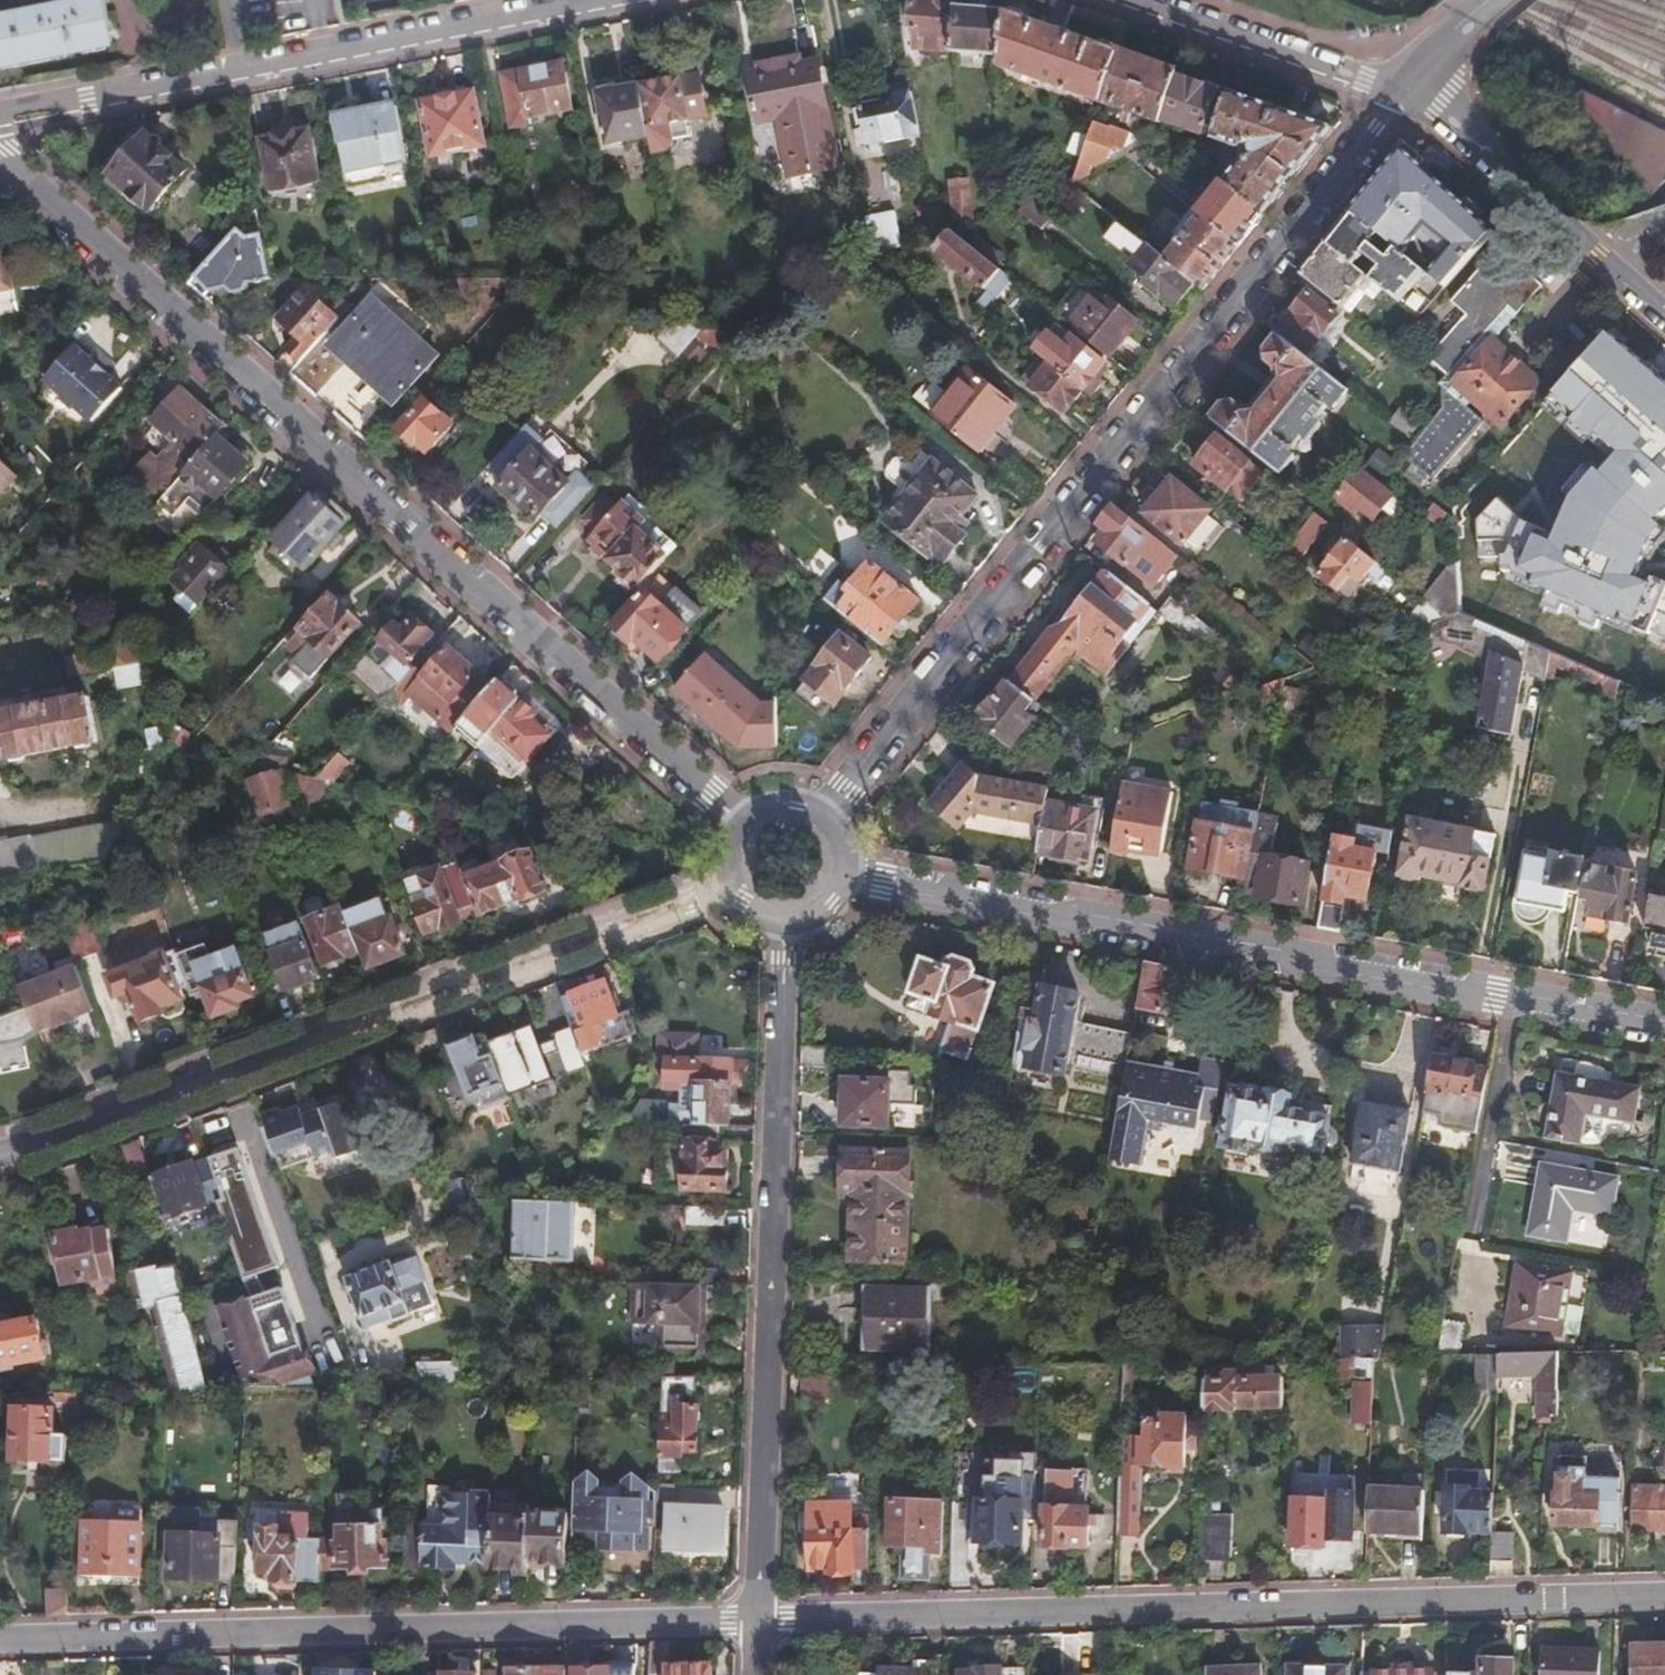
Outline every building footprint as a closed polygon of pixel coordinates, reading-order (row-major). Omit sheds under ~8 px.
[(111,39),(104,0),(49,0),(0,9),(0,61),(111,39)] [(956,7),(957,0),(912,0),(910,24),(918,26),(917,45),(954,48),(956,7)] [(1002,54),(1005,12),(956,7),(954,48),(1002,54)] [(1103,101),(1120,52),(1005,12),(1002,54),(1002,66),(1103,101)] [(1163,118),(1177,79),(1178,73),(1120,52),(1103,101),(1117,106),(1115,114),(1122,116),(1119,123),(1127,126),(1132,111),(1162,122),(1163,118)] [(802,60),(789,62),(764,66),(766,74),(754,76),(764,124),(782,121),(792,180),(842,171),(821,63),(804,66),(802,60)] [(515,130),(532,127),(530,120),(573,112),(564,65),(506,75),(515,130)] [(675,150),(671,122),(708,115),(699,72),(642,83),(642,87),(652,137),(655,154),(675,150)] [(729,93),(726,75),(713,79),(716,95),(729,93)] [(1206,133),(1220,94),(1213,90),(1216,83),(1207,79),(1205,83),(1201,81),(1199,86),(1177,79),(1163,118),(1206,133)] [(652,137),(642,87),(634,88),(634,83),(618,85),(620,91),(602,95),(611,144),(652,137)] [(886,96),(911,92),(909,83),(874,89),(876,103),(886,102),(886,96)] [(448,97),(421,102),(432,158),(487,148),(477,93),(471,90),(464,88),(456,88),(448,97)] [(1266,215),(1335,128),(1230,91),(1213,138),(1241,149),(1241,155),(1253,154),(1252,160),(1242,161),(1224,185),(1266,215)] [(919,134),(911,92),(886,96),(886,102),(876,103),(863,106),(866,127),(861,131),(864,143),(871,148),(882,146),(887,140),(919,134)] [(1664,170),(1664,124),(1585,93),(1569,133),(1664,170)] [(397,107),(335,118),(345,175),(385,169),(383,161),(405,157),(397,107)] [(1109,129),(1095,123),(1075,178),(1091,172),(1091,166),(1107,160),(1112,147),(1123,150),(1130,132),(1112,125),(1109,129)] [(310,128),(258,137),(267,189),(319,179),(310,128)] [(122,152),(108,168),(113,175),(110,180),(109,186),(116,195),(123,198),(128,191),(151,212),(185,173),(163,152),(163,146),(161,141),(155,138),(150,140),(146,136),(127,156),(122,152)] [(1413,140),(1355,213),(1399,250),(1406,255),(1424,233),(1445,251),(1427,273),(1442,285),(1501,216),(1414,141),(1413,140)] [(513,147),(502,150),(504,165),(517,163),(513,147)] [(972,181),(959,182),(963,218),(976,216),(972,181)] [(1240,248),(1266,215),(1224,185),(1218,181),(1213,186),(1220,191),(1200,215),(1203,218),(1240,248)] [(1654,185),(1625,219),(1646,237),(1664,254),(1664,189),(1654,185)] [(1034,199),(1023,211),(1043,228),(1054,217),(1034,199)] [(1205,291),(1240,248),(1203,218),(1200,215),(1191,209),(1183,219),(1171,233),(1185,243),(1170,263),(1197,284),(1205,291)] [(1383,237),(1355,213),(1329,244),(1357,266),(1366,257),(1382,272),(1374,281),(1376,282),(1401,302),(1425,271),(1406,255),(1399,250),(1393,257),(1377,243),(1383,237)] [(893,219),(868,223),(874,255),(899,251),(893,219)] [(248,283),(269,279),(261,234),(246,239),(238,230),(195,279),(208,292),(227,288),(232,293),(245,291),(248,283)] [(1008,273),(957,231),(938,255),(989,296),(1008,273)] [(1177,309),(1197,284),(1170,263),(1141,240),(1131,251),(1144,262),(1137,270),(1148,280),(1146,283),(1160,295),(1158,297),(1170,308),(1173,304),(1177,309)] [(1357,266),(1329,244),(1304,275),(1343,306),(1353,295),(1360,300),(1376,282),(1374,281),(1357,266)] [(1415,445),(1406,454),(1418,465),(1434,478),(1437,481),(1487,424),(1471,409),(1479,400),(1507,424),(1543,383),(1496,343),(1544,286),(1501,248),(1454,303),(1469,316),(1431,360),(1451,377),(1441,388),(1446,410),(1415,445)] [(1008,273),(989,296),(1001,305),(1020,283),(1008,273)] [(1059,313),(1112,356),(1140,323),(1112,301),(1109,304),(1083,283),(1059,313)] [(278,363),(291,374),(351,305),(341,296),(328,310),(306,291),(280,319),(300,338),(278,363)] [(1283,337),(1309,358),(1341,320),(1312,293),(1297,311),(1302,314),(1283,337)] [(1420,318),(1433,303),(1426,297),(1413,312),(1420,318)] [(376,300),(337,342),(351,356),(347,361),(396,404),(438,355),(376,300)] [(724,346),(732,335),(689,323),(677,320),(660,339),(681,358),(686,354),(697,364),(705,356),(693,345),(698,340),(724,346)] [(1085,395),(1092,400),(1107,382),(1104,379),(1108,373),(1103,369),(1108,363),(1060,324),(1035,355),(1055,370),(1085,395)] [(1217,421),(1283,474),(1296,458),(1291,453),(1304,436),(1310,441),(1323,424),(1317,419),(1329,404),(1337,411),(1350,393),(1309,358),(1283,337),(1270,352),(1271,362),(1279,367),(1278,382),(1256,407),(1244,408),(1236,403),(1231,403),(1217,421)] [(118,388),(72,345),(44,377),(90,421),(118,388)] [(730,354),(731,362),(742,362),(741,354),(730,354)] [(731,373),(742,372),(742,362),(731,362),(731,373)] [(966,369),(931,412),(983,453),(1018,412),(966,369)] [(1037,392),(1067,417),(1085,395),(1055,370),(1037,392)] [(434,384),(422,395),(426,400),(398,429),(417,447),(420,444),(431,453),(456,426),(434,406),(445,394),(434,384)] [(215,439),(224,429),(180,389),(149,422),(171,442),(156,458),(149,453),(131,472),(162,498),(170,488),(185,472),(215,439)] [(1403,407),(1389,425),(1413,443),(1427,426),(1403,407)] [(753,433),(759,437),(766,429),(757,421),(752,426),(753,433)] [(548,512),(563,527),(597,489),(599,487),(584,472),(593,463),(557,429),(547,439),(533,426),(496,466),(510,479),(504,485),(541,519),(548,512)] [(1228,494),(1253,463),(1217,434),(1195,462),(1199,465),(1197,468),(1207,477),(1203,481),(1212,489),(1217,484),(1228,494)] [(232,452),(215,439),(185,472),(216,499),(247,466),(244,463),(248,461),(248,456),(239,448),(232,452)] [(772,464),(780,455),(771,447),(763,456),(772,464)] [(1387,476),(1399,461),(1383,448),(1371,463),(1387,476)] [(0,452),(0,487),(17,468),(0,452)] [(924,453),(898,484),(909,494),(935,462),(924,453)] [(935,462),(909,494),(886,523),(942,569),(967,537),(962,533),(970,523),(963,517),(979,498),(935,462)] [(1434,478),(1418,465),(1410,474),(1425,487),(1434,478)] [(1360,469),(1336,497),(1356,513),(1363,506),(1377,518),(1394,498),(1360,469)] [(204,512),(216,499),(185,472),(170,488),(162,498),(157,503),(171,516),(184,503),(196,514),(204,512)] [(1213,510),(1177,481),(1173,482),(1168,481),(1161,489),(1163,499),(1150,514),(1186,543),(1213,510)] [(305,569),(349,519),(318,491),(273,541),(305,569)] [(637,589),(641,592),(669,559),(640,532),(642,529),(608,498),(584,524),(597,536),(621,557),(615,563),(612,565),(625,577),(621,581),(633,593),(637,589)] [(1159,590),(1184,558),(1118,506),(1102,526),(1107,531),(1098,541),(1159,590)] [(1425,513),(1439,525),(1446,517),(1432,506),(1425,513)] [(1281,557),(1297,569),(1331,526),(1316,514),(1281,557)] [(592,542),(615,563),(621,557),(597,536),(592,542)] [(1379,581),(1387,571),(1348,540),(1321,573),(1340,590),(1352,575),(1361,582),(1369,572),(1379,581)] [(187,616),(234,564),(216,549),(209,558),(200,551),(172,582),(179,590),(170,601),(187,616)] [(884,646),(918,603),(872,565),(855,584),(843,582),(827,600),(884,646)] [(1148,605),(1108,572),(1057,633),(1054,631),(1013,682),(1034,697),(1039,702),(1079,653),(1110,677),(1131,651),(1119,641),(1148,605)] [(706,614),(679,590),(664,606),(650,593),(620,624),(623,628),(617,635),(629,644),(633,641),(636,644),(640,640),(663,663),(706,614)] [(1155,610),(1196,643),(1205,631),(1184,614),(1187,608),(1168,593),(1155,610)] [(333,655),(342,664),(370,633),(330,599),(303,629),(305,630),(281,660),(289,667),(289,673),(304,685),(312,680),(333,655)] [(1423,628),(1433,624),(1447,619),(1429,605),(1416,620),(1423,628)] [(1447,619),(1433,624),(1431,636),(1468,642),(1467,645),(1493,656),(1480,728),(1514,734),(1526,670),(1549,680),(1554,651),(1464,613),(1447,619)] [(347,673),(382,704),(387,698),(412,671),(405,664),(432,635),(413,618),(400,630),(393,625),(347,673)] [(839,634),(804,676),(836,704),(872,661),(839,634)] [(425,680),(468,716),(493,688),(447,648),(423,675),(426,678),(425,680)] [(1549,680),(1547,686),(1557,688),(1558,679),(1564,656),(1554,651),(1549,680)] [(119,669),(120,669),(108,654),(99,660),(107,672),(110,671),(119,669)] [(107,672),(99,660),(95,655),(68,661),(71,679),(107,672)] [(1564,656),(1558,679),(1583,683),(1585,665),(1564,656)] [(710,658),(679,690),(731,739),(736,734),(751,748),(779,747),(778,705),(762,705),(710,658)] [(1230,688),(1240,676),(1221,662),(1212,673),(1230,688)] [(122,690),(152,684),(147,663),(120,669),(119,669),(122,690)] [(1583,683),(1605,687),(1608,675),(1605,674),(1585,665),(1583,683)] [(515,707),(534,685),(513,666),(493,688),(468,716),(448,739),(453,741),(458,737),(511,783),(554,732),(536,716),(530,720),(515,707)] [(399,708),(425,680),(426,678),(423,675),(415,668),(412,671),(387,698),(399,708)] [(116,691),(122,690),(119,669),(110,671),(116,691)] [(1604,695),(1617,698),(1621,681),(1608,675),(1605,687),(1604,695)] [(1284,685),(1285,677),(1265,684),(1263,693),(1283,687),(1284,685)] [(1034,697),(1013,682),(995,703),(987,702),(981,711),(983,718),(980,721),(1012,746),(1031,721),(1022,712),(1034,697)] [(1301,689),(1284,685),(1283,687),(1279,712),(1296,715),(1301,689)] [(88,700),(0,717),(0,749),(3,763),(96,743),(88,700)] [(1061,735),(1064,723),(1050,712),(1042,720),(1061,735)] [(194,731),(177,714),(166,728),(183,743),(194,731)] [(156,766),(168,748),(161,720),(146,724),(151,746),(140,749),(144,769),(156,766)] [(283,774),(290,776),(314,780),(337,755),(316,736),(283,774)] [(314,780),(333,783),(355,759),(342,748),(337,755),(314,780)] [(1157,770),(1130,764),(1128,773),(1115,852),(1133,856),(1135,845),(1162,851),(1173,792),(1154,788),(1157,770)] [(1044,824),(1050,800),(1052,790),(985,780),(968,766),(934,806),(964,829),(978,812),(1044,824)] [(291,805),(279,774),(251,784),(259,806),(268,804),(272,813),(291,805)] [(1044,824),(1041,852),(1056,855),(1058,861),(1060,865),(1074,867),(1080,864),(1080,859),(1090,860),(1098,813),(1080,810),(1080,805),(1050,800),(1044,824)] [(1257,812),(1205,803),(1193,871),(1246,879),(1257,812)] [(1274,857),(1281,818),(1261,814),(1258,830),(1246,893),(1304,905),(1311,864),(1274,857)] [(1490,889),(1500,834),(1414,818),(1403,877),(1423,880),(1425,874),(1467,882),(1467,885),(1490,889)] [(102,856),(122,823),(77,832),(82,860),(102,856)] [(34,841),(40,869),(82,860),(77,832),(34,841)] [(40,869),(34,841),(32,835),(0,841),(0,877),(40,869)] [(1322,928),(1343,932),(1350,894),(1372,897),(1380,853),(1360,849),(1361,841),(1338,837),(1322,928)] [(1569,894),(1580,895),(1586,859),(1544,850),(1541,860),(1529,857),(1520,909),(1526,918),(1538,919),(1543,914),(1547,909),(1566,912),(1569,894)] [(469,877),(466,879),(481,914),(543,890),(528,854),(482,873),(474,864),(467,866),(466,871),(469,877)] [(455,911),(470,906),(454,865),(405,884),(424,934),(437,929),(439,934),(461,925),(455,911)] [(1640,873),(1593,865),(1586,896),(1593,898),(1590,917),(1630,924),(1640,873)] [(1646,927),(1656,930),(1653,954),(1664,957),(1664,895),(1653,893),(1646,927)] [(345,919),(351,935),(355,933),(367,967),(403,953),(390,919),(386,921),(380,905),(345,919)] [(322,966),(357,953),(351,935),(345,919),(340,907),(305,921),(322,966)] [(92,919),(62,929),(73,961),(103,949),(92,919)] [(21,938),(16,924),(14,920),(0,925),(0,945),(21,938)] [(16,924),(21,938),(30,934),(24,920),(16,924)] [(286,991),(319,979),(305,943),(272,956),(286,991)] [(177,956),(190,993),(201,988),(214,1019),(235,1010),(235,1004),(251,996),(233,952),(209,960),(203,946),(177,956)] [(112,996),(120,993),(123,1003),(131,1001),(139,1021),(160,1013),(170,1020),(182,1015),(181,1003),(164,955),(106,977),(112,996)] [(966,1061),(996,986),(972,977),(973,970),(971,962),(958,957),(950,960),(947,966),(926,958),(908,1002),(952,1020),(940,1051),(966,1061)] [(1169,1005),(1176,969),(1149,964),(1145,982),(1142,998),(1141,1000),(1169,1005)] [(25,1008),(34,1033),(53,1025),(55,1028),(74,1021),(73,1019),(92,1012),(75,967),(18,989),(25,1008)] [(1112,993),(1142,998),(1145,982),(1116,976),(1112,993)] [(603,981),(560,998),(571,1027),(581,1054),(596,1049),(601,1044),(629,1033),(630,1036),(637,1033),(630,1013),(617,1017),(603,981)] [(1016,1065),(1044,1071),(1042,1078),(1056,1081),(1058,1072),(1067,1074),(1082,993),(1045,986),(1044,991),(1030,990),(1016,1065)] [(20,1039),(34,1033),(25,1008),(0,1017),(0,1043),(20,1039)] [(531,1025),(486,1042),(507,1096),(551,1079),(531,1025)] [(581,1054),(571,1027),(551,1035),(566,1074),(586,1066),(581,1054)] [(736,1085),(746,1085),(747,1063),(694,1061),(694,1034),(657,1033),(656,1060),(665,1061),(664,1082),(680,1082),(736,1085)] [(486,1042),(484,1036),(471,1042),(461,1036),(452,1040),(449,1049),(450,1055),(448,1057),(452,1069),(433,1076),(454,1134),(465,1131),(467,1121),(472,1113),(509,1101),(507,1096),(486,1042)] [(1167,1130),(1170,1119),(1201,1125),(1202,1120),(1217,1122),(1228,1062),(1205,1057),(1202,1073),(1131,1060),(1114,1156),(1140,1161),(1147,1126),(1167,1130)] [(1479,1131),(1490,1070),(1478,1069),(1479,1066),(1436,1057),(1429,1093),(1447,1097),(1445,1108),(1460,1112),(1457,1126),(1479,1131)] [(1639,1090),(1559,1074),(1548,1137),(1584,1144),(1585,1140),(1603,1144),(1608,1120),(1634,1124),(1639,1090)] [(892,1125),(894,1083),(895,1076),(870,1075),(869,1084),(847,1082),(846,1104),(841,1106),(839,1110),(840,1118),(846,1120),(847,1124),(893,1127),(892,1125)] [(680,1082),(679,1103),(650,1102),(636,1122),(670,1123),(682,1124),(720,1125),(727,1125),(728,1103),(735,1103),(736,1085),(680,1082)] [(280,1110),(261,1117),(280,1169),(334,1151),(335,1156),(360,1148),(344,1099),(301,1114),(298,1109),(281,1114),(280,1110)] [(1414,1110),(1364,1100),(1351,1167),(1401,1177),(1414,1110)] [(1262,1118),(1230,1111),(1220,1165),(1243,1169),(1245,1162),(1276,1168),(1275,1172),(1291,1175),(1293,1171),(1319,1176),(1320,1170),(1327,1170),(1334,1165),(1334,1157),(1333,1152),(1324,1145),(1325,1138),(1299,1133),(1301,1118),(1287,1116),(1264,1112),(1262,1118)] [(719,1152),(720,1125),(682,1124),(682,1143),(661,1142),(661,1189),(728,1192),(729,1165),(726,1165),(726,1152),(719,1152)] [(218,1309),(244,1388),(266,1387),(315,1386),(309,1371),(314,1369),(305,1343),(302,1344),(282,1285),(266,1291),(259,1271),(280,1264),(235,1143),(206,1155),(223,1201),(217,1203),(251,1299),(218,1309)] [(911,1262),(913,1153),(846,1149),(844,1191),(854,1191),(851,1261),(911,1262)] [(201,1157),(217,1203),(223,1201),(206,1155),(201,1157)] [(201,1157),(153,1176),(165,1220),(217,1203),(201,1157)] [(1625,1180),(1542,1164),(1529,1237),(1569,1246),(1575,1210),(1617,1217),(1625,1180)] [(565,1220),(566,1205),(549,1204),(515,1203),(512,1264),(543,1266),(543,1262),(569,1263),(571,1220),(565,1220)] [(721,1225),(722,1209),(684,1208),(684,1225),(721,1225)] [(119,1291),(108,1232),(79,1236),(78,1233),(55,1237),(65,1285),(98,1278),(102,1294),(119,1291)] [(161,1328),(177,1390),(209,1389),(176,1265),(160,1269),(156,1255),(132,1261),(142,1308),(160,1305),(165,1327),(161,1328)] [(414,1259),(389,1269),(389,1267),(340,1284),(360,1334),(408,1317),(406,1311),(427,1303),(420,1284),(423,1283),(414,1259)] [(1577,1274),(1521,1264),(1507,1326),(1565,1336),(1577,1274)] [(705,1288),(629,1285),(627,1355),(695,1356),(697,1311),(705,1311),(705,1288)] [(931,1348),(932,1288),(867,1287),(866,1346),(931,1348)] [(1,1373),(16,1370),(16,1367),(28,1364),(30,1376),(50,1371),(40,1323),(16,1327),(15,1321),(11,1317),(0,1319),(0,1367),(1,1373)] [(1463,1326),(1444,1322),(1438,1356),(1458,1356),(1463,1326)] [(1382,1337),(1384,1328),(1341,1329),(1342,1358),(1356,1358),(1374,1358),(1379,1357),(1380,1351),(1382,1337)] [(1391,1338),(1382,1337),(1380,1351),(1390,1350),(1391,1338)] [(1627,1363),(1627,1350),(1609,1352),(1609,1363),(1627,1363)] [(1556,1415),(1561,1353),(1498,1355),(1498,1378),(1540,1379),(1538,1415),(1556,1415)] [(1498,1355),(1479,1355),(1478,1387),(1497,1387),(1498,1378),(1498,1355)] [(415,1364),(415,1384),(448,1383),(449,1363),(415,1364)] [(1265,1366),(1232,1367),(1232,1408),(1238,1408),(1239,1402),(1282,1401),(1282,1376),(1264,1375),(1265,1366)] [(1232,1408),(1232,1367),(1205,1367),(1204,1409),(1232,1408)] [(802,1398),(830,1397),(829,1371),(801,1372),(802,1398)] [(1353,1425),(1371,1425),(1372,1377),(1352,1377),(1353,1425)] [(1539,1404),(1539,1380),(1524,1380),(1523,1404),(1539,1404)] [(691,1383),(663,1382),(658,1471),(679,1472),(679,1467),(695,1467),(699,1408),(690,1408),(691,1383)] [(244,1388),(244,1403),(265,1403),(266,1387),(244,1388)] [(94,1392),(79,1393),(78,1413),(94,1413),(94,1392)] [(23,1409),(15,1408),(12,1457),(50,1458),(53,1464),(60,1465),(64,1461),(66,1433),(53,1432),(53,1410),(34,1409),(33,1403),(23,1403),(23,1409)] [(1121,1432),(1117,1533),(1138,1534),(1141,1463),(1167,1463),(1167,1474),(1182,1474),(1182,1469),(1187,1469),(1187,1453),(1197,1453),(1196,1435),(1188,1434),(1188,1412),(1160,1410),(1159,1419),(1146,1419),(1145,1432),(1121,1432)] [(1036,1517),(1036,1508),(1037,1471),(1038,1455),(954,1452),(953,1500),(970,1500),(969,1539),(978,1539),(1023,1540),(1024,1516),(1036,1517)] [(1626,1523),(1628,1476),(1596,1475),(1597,1464),(1568,1464),(1567,1490),(1562,1490),(1563,1522),(1598,1522),(1598,1527),(1615,1527),(1615,1523),(1626,1523)] [(1037,1471),(1036,1508),(1048,1509),(1048,1545),(1068,1546),(1068,1541),(1089,1542),(1090,1507),(1071,1507),(1072,1472),(1037,1471)] [(1494,1529),(1495,1487),(1478,1486),(1479,1471),(1450,1471),(1448,1533),(1469,1534),(1470,1528),(1494,1529)] [(574,1488),(571,1541),(581,1542),(581,1537),(591,1538),(590,1550),(630,1551),(631,1543),(638,1544),(639,1527),(645,1528),(647,1489),(635,1481),(622,1491),(620,1509),(597,1509),(597,1489),(585,1478),(574,1488)] [(1639,1480),(1638,1531),(1664,1532),(1664,1480),(1639,1480)] [(669,1500),(670,1486),(657,1485),(656,1495),(656,1499),(669,1500)] [(645,1528),(655,1528),(656,1499),(656,1495),(647,1489),(645,1528)] [(1423,1536),(1425,1491),(1369,1490),(1368,1535),(1423,1536)] [(405,1520),(402,1576),(423,1577),(424,1566),(457,1568),(457,1563),(487,1564),(491,1494),(446,1493),(444,1528),(423,1527),(422,1521),(405,1520)] [(1330,1501),(1304,1500),(1304,1493),(1294,1493),(1293,1541),(1310,1543),(1312,1549),(1322,1549),(1328,1542),(1330,1501)] [(319,1540),(318,1569),(386,1568),(387,1540),(379,1539),(379,1509),(364,1509),(363,1495),(336,1495),(336,1512),(321,1512),(319,1540)] [(944,1501),(890,1499),(887,1544),(901,1545),(900,1552),(905,1552),(904,1571),(927,1572),(927,1552),(941,1552),(944,1501)] [(491,1567),(528,1568),(529,1559),(531,1511),(532,1505),(497,1504),(497,1519),(493,1519),(491,1567)] [(854,1567),(868,1568),(870,1530),(857,1530),(856,1505),(815,1504),(813,1567),(830,1567),(830,1571),(853,1572),(854,1567)] [(173,1510),(168,1578),(233,1581),(236,1525),(200,1522),(201,1512),(173,1510)] [(82,1578),(137,1582),(142,1513),(113,1511),(112,1524),(85,1522),(82,1578)] [(531,1511),(529,1559),(564,1561),(566,1513),(531,1511)] [(665,1551),(696,1552),(720,1553),(721,1533),(722,1512),(684,1511),(684,1517),(666,1517),(665,1551)] [(295,1581),(317,1582),(318,1569),(319,1540),(306,1538),(307,1516),(252,1512),(250,1541),(259,1541),(257,1582),(269,1583),(274,1589),(291,1589),(292,1585),(295,1584),(295,1581)] [(1199,1558),(1231,1559),(1232,1513),(1200,1513),(1199,1558)] [(720,1553),(696,1552),(696,1559),(725,1560),(727,1533),(721,1533),(720,1553)] [(1494,1533),(1493,1565),(1512,1566),(1514,1533),(1494,1533)] [(38,1592),(36,1617),(67,1616),(68,1593),(58,1593),(59,1587),(44,1586),(43,1592),(38,1592)] [(669,1643),(648,1644),(647,1674),(711,1674),(711,1664),(669,1664),(669,1643)] [(1636,1648),(1636,1674),(1664,1674),(1664,1647),(1636,1648)] [(1543,1650),(1542,1674),(1597,1674),(1598,1652),(1543,1650)] [(1484,1659),(1484,1674),(1514,1674),(1514,1661),(1484,1659)] [(565,1663),(558,1663),(558,1669),(508,1671),(508,1674),(565,1674),(565,1663)] [(606,1667),(606,1674),(634,1674),(634,1666),(606,1667)] [(1294,1666),(1293,1674),(1351,1674),(1352,1670),(1294,1666)] [(570,1668),(570,1674),(606,1674),(606,1667),(570,1668)] [(890,1667),(889,1674),(936,1674),(936,1669),(890,1667)]
